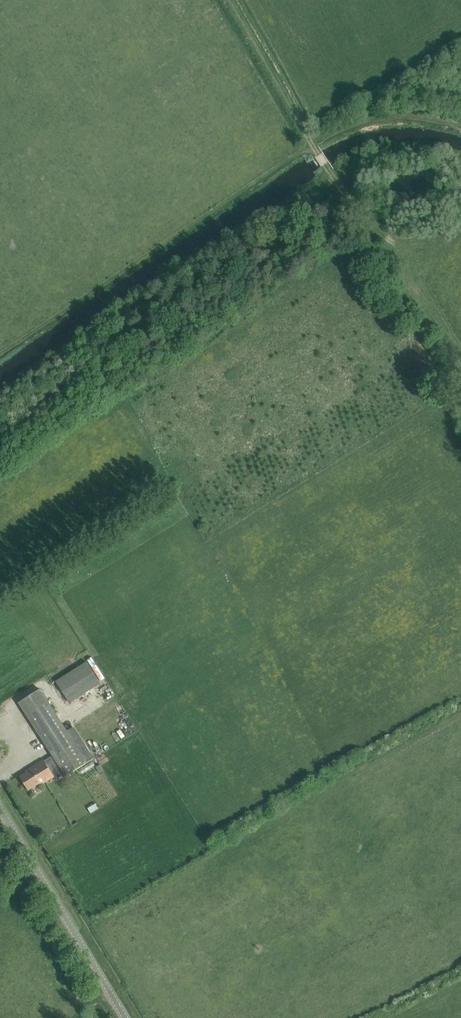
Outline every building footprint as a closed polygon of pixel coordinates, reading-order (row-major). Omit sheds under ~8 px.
[(59,679),(72,702),(108,681),(95,658),(59,679)] [(66,776),(87,763),(41,690),(20,702),(53,756),(44,761),(44,760),(31,768),(32,770),(20,777),(28,790),(39,784),(40,786),(54,777),(54,776),(62,771),(66,776)] [(102,746),(94,752),(103,764),(111,759),(102,746)]
